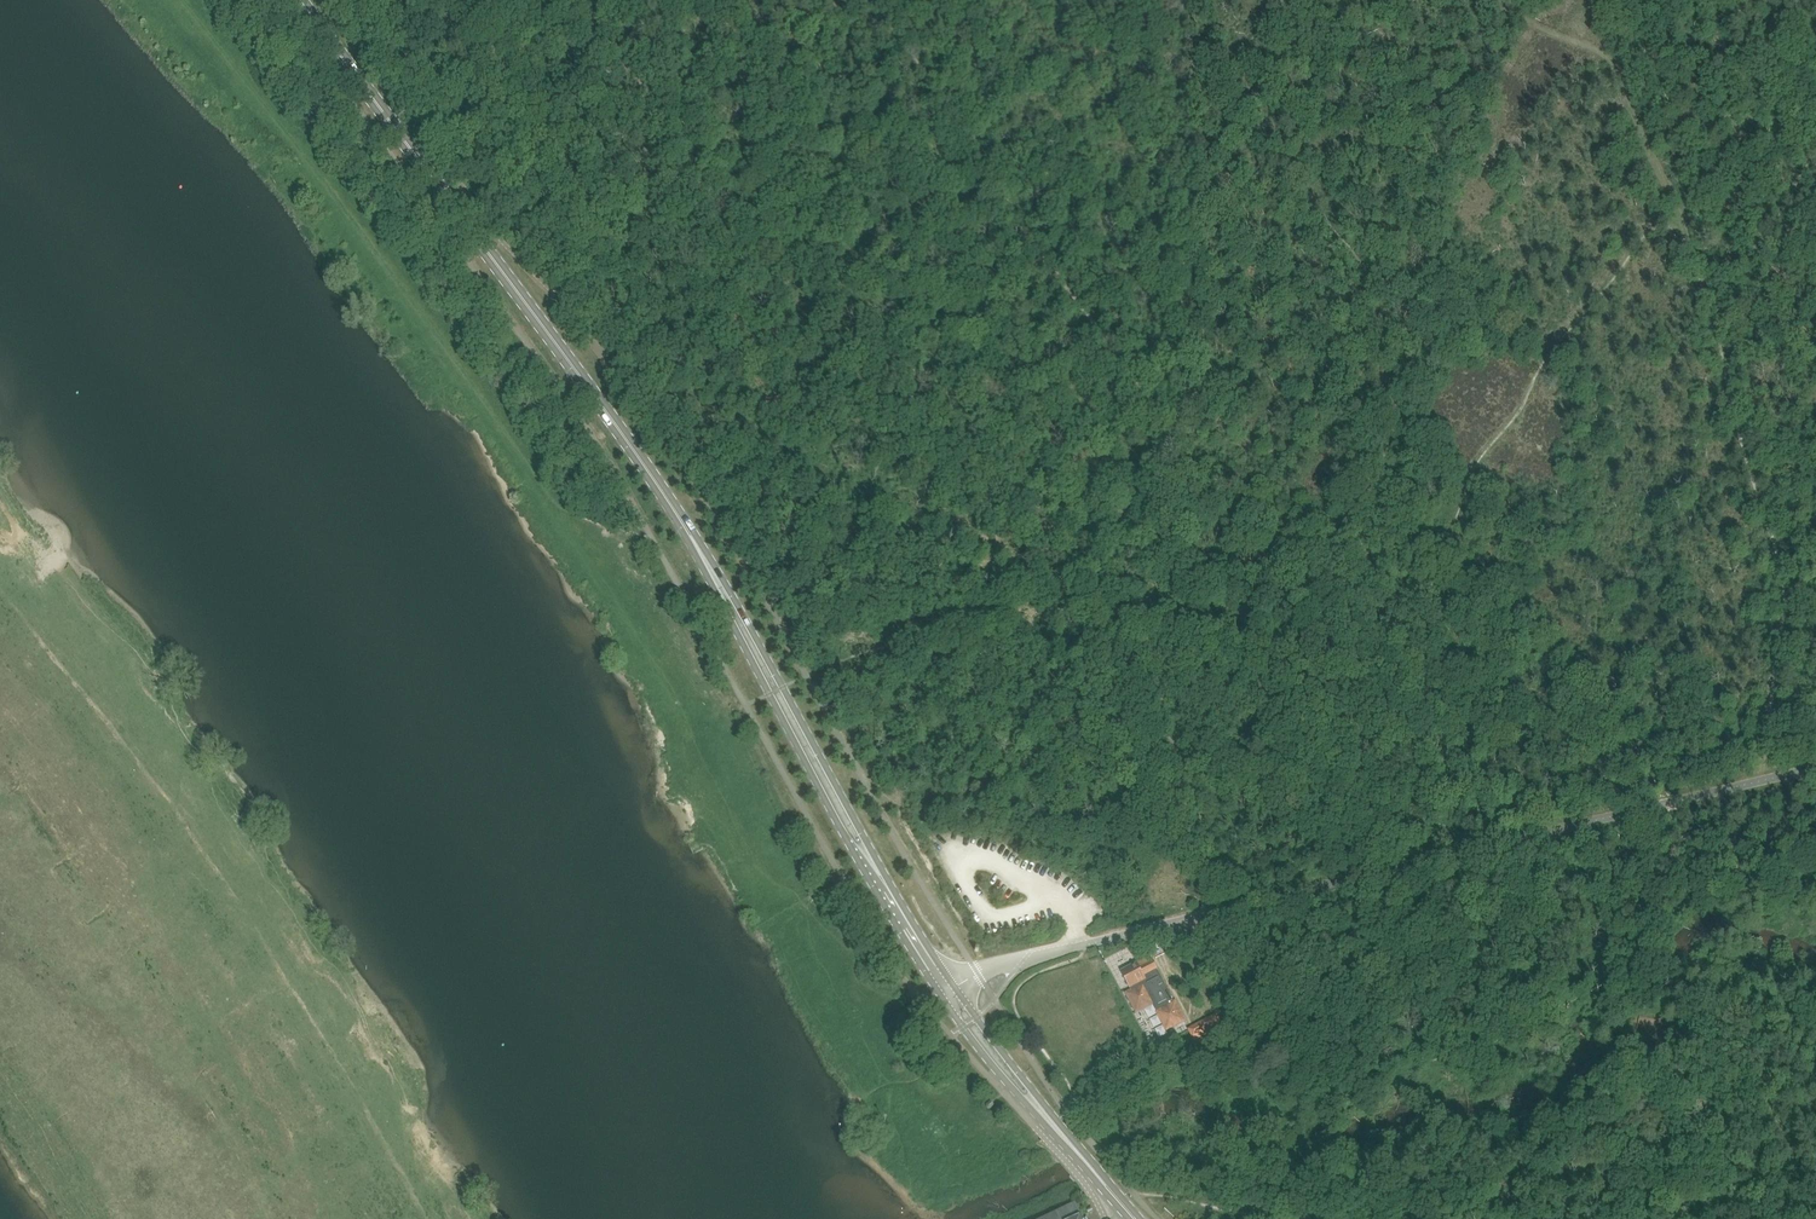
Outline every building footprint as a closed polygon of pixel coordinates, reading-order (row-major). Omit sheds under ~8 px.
[(1139,963),(1122,972),(1132,991),(1128,994),(1138,1012),(1153,1004),(1158,1012),(1157,1013),(1167,1032),(1187,1021),(1177,1000),(1175,1001),(1173,998),(1153,960),(1141,966),(1139,963)] [(1195,1041),(1224,1025),(1217,1013),(1188,1028),(1195,1041)] [(1075,1203),(1043,1218),(1083,1218),(1075,1203)]
